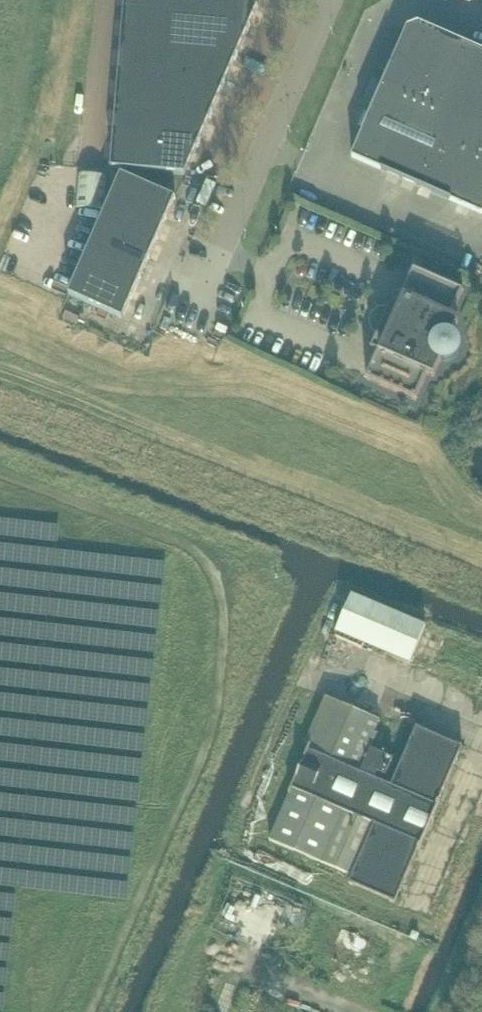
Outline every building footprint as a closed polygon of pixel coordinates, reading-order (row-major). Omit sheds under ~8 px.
[(173,20),(174,0),(126,0),(125,16),(173,20)] [(251,27),(259,9),(254,0),(174,0),(173,20),(251,27)] [(170,50),(173,20),(125,16),(122,46),(170,50)] [(170,50),(239,56),(251,27),(173,20),(170,50)] [(420,24),(409,28),(393,65),(363,133),(353,158),(382,171),(481,214),(481,51),(420,24)] [(168,80),(170,50),(122,46),(121,67),(120,76),(168,80)] [(168,80),(226,85),(239,56),(170,50),(168,80)] [(165,110),(168,80),(120,76),(117,106),(165,110)] [(165,110),(213,114),(226,85),(168,80),(165,110)] [(163,140),(165,110),(117,106),(115,136),(163,140)] [(213,114),(165,110),(163,140),(201,143),(213,114)] [(163,140),(115,136),(112,170),(160,174),(163,140)] [(201,143),(163,140),(160,174),(186,176),(201,143)] [(168,220),(176,199),(122,176),(113,196),(168,220)] [(159,239),(168,220),(113,196),(105,216),(159,239)] [(150,259),(159,239),(105,216),(96,236),(150,259)] [(142,279),(150,259),(96,236),(87,255),(142,279)] [(133,299),(142,279),(87,255),(79,275),(133,299)] [(453,319),(464,293),(414,271),(403,297),(396,295),(390,310),(388,309),(385,309),(383,309),(380,309),(378,310),(376,312),(374,313),(373,315),(372,317),(371,319),(371,322),(371,324),(371,327),(372,329),(373,331),(375,333),(377,334),(379,335),(372,351),(379,354),(367,380),(417,402),(428,375),(435,378),(442,361),(444,361),(446,362),(448,362),(450,362),(452,361),(454,360),(455,359),(457,357),(458,356),(459,354),(459,352),(459,350),(459,348),(458,346),(458,344),(457,343),(455,341),(454,340),(452,339),(459,322),(453,319)] [(124,319),(133,299),(79,275),(70,295),(124,319)] [(425,625),(350,595),(334,632),(409,664),(425,625)] [(380,721),(352,708),(328,698),(307,745),(312,747),(291,795),(293,796),(273,841),(353,877),(350,884),(396,904),(420,850),(421,851),(442,803),(440,802),(463,749),(417,729),(395,782),(387,779),(385,784),(376,780),(379,773),(388,777),(396,756),(389,753),(387,756),(371,750),(377,735),(375,734),(380,721)] [(372,983),(386,948),(344,930),(337,946),(352,952),(344,971),(372,983)]
